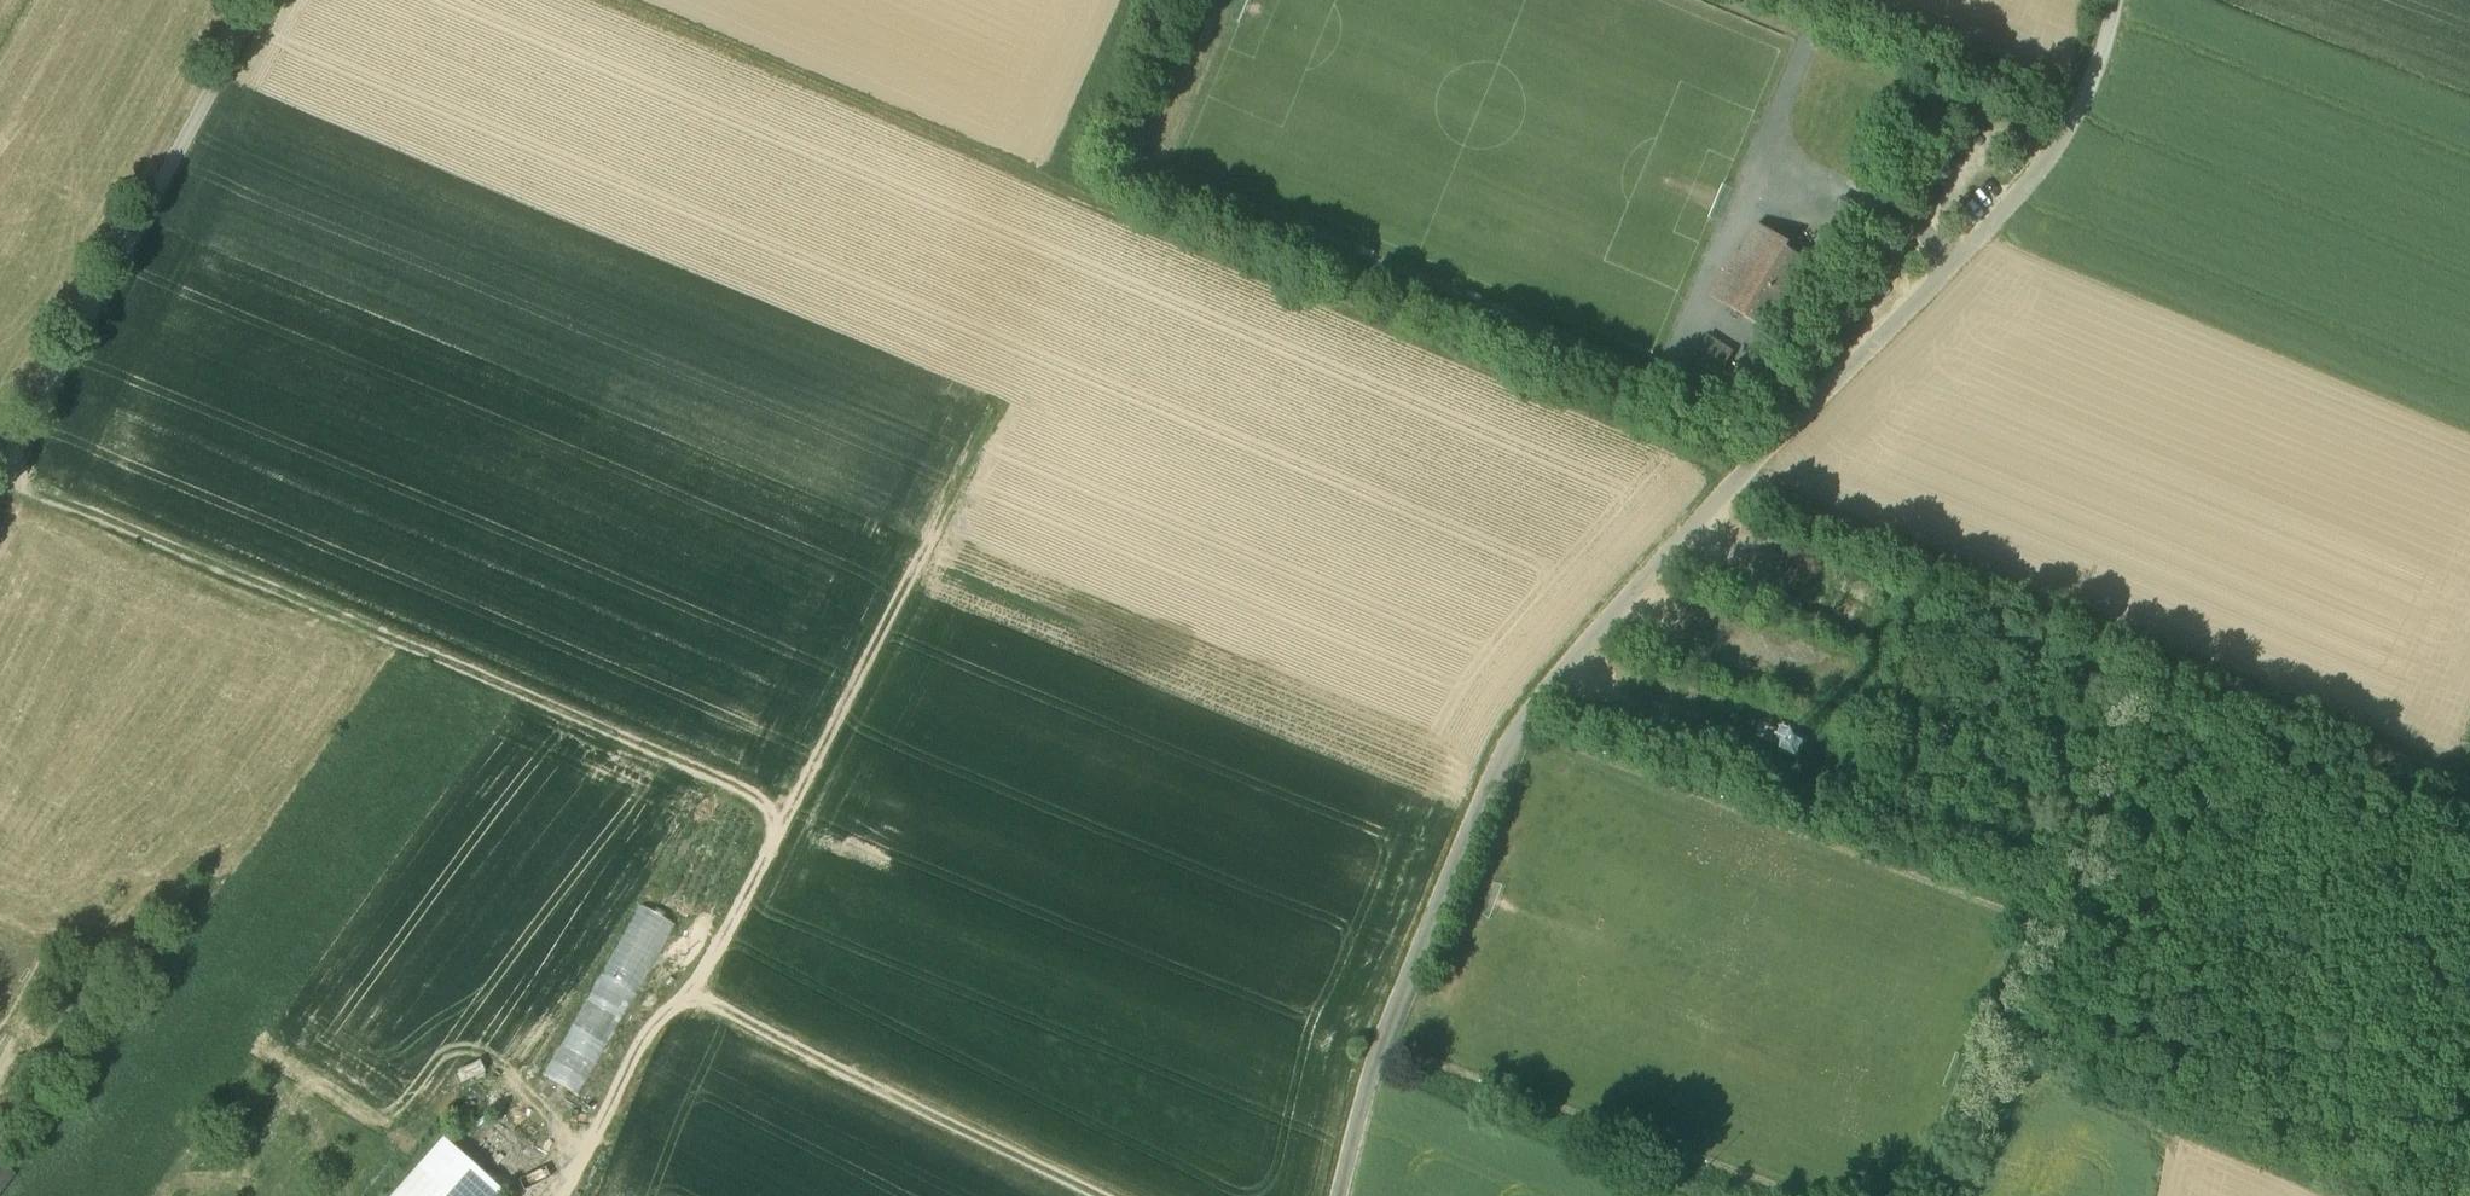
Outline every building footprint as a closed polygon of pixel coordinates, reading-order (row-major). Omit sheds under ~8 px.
[(1854,202),(1843,197),(1840,205),(1850,210),(1854,202)] [(1791,243),(1759,224),(1758,225),(1759,226),(1741,256),(1737,254),(1736,255),(1753,265),(1729,305),(1726,303),(1725,304),(1776,335),(1817,268),(1819,269),(1819,268),(1788,249),(1791,243)] [(1732,354),(1708,339),(1695,360),(1720,375),(1732,354)] [(1750,365),(1738,358),(1726,379),(1738,386),(1750,365)] [(583,1094),(670,919),(633,901),(547,1076),(583,1094)] [(392,1195),(496,1195),(501,1191),(443,1139),(392,1195)] [(14,1175),(0,1165),(0,1194),(14,1175)]
